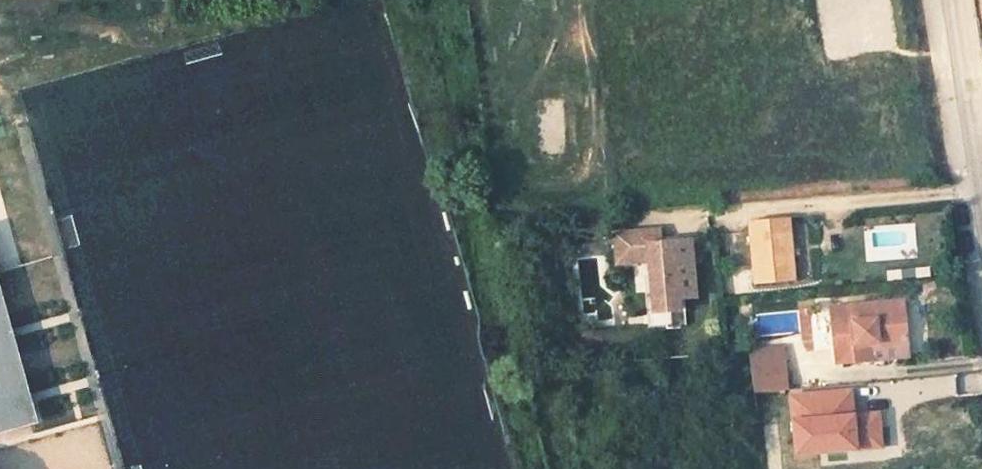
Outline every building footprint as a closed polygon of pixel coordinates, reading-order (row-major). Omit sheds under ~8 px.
[(749,223),(754,286),(795,282),(789,219),(749,223)] [(685,241),(650,244),(649,231),(603,235),(606,265),(641,262),(646,313),(672,311),(671,299),(690,297),(685,241)] [(836,369),(873,365),(872,355),(871,348),(906,345),(903,307),(831,314),(836,369)] [(30,421),(0,317),(0,429),(30,421)] [(906,345),(871,348),(872,355),(907,351),(906,345)] [(746,353),(755,416),(774,414),(773,408),(785,407),(778,348),(746,353)] [(797,468),(833,468),(831,456),(837,456),(832,406),(788,411),(794,460),(796,460),(797,468)]
